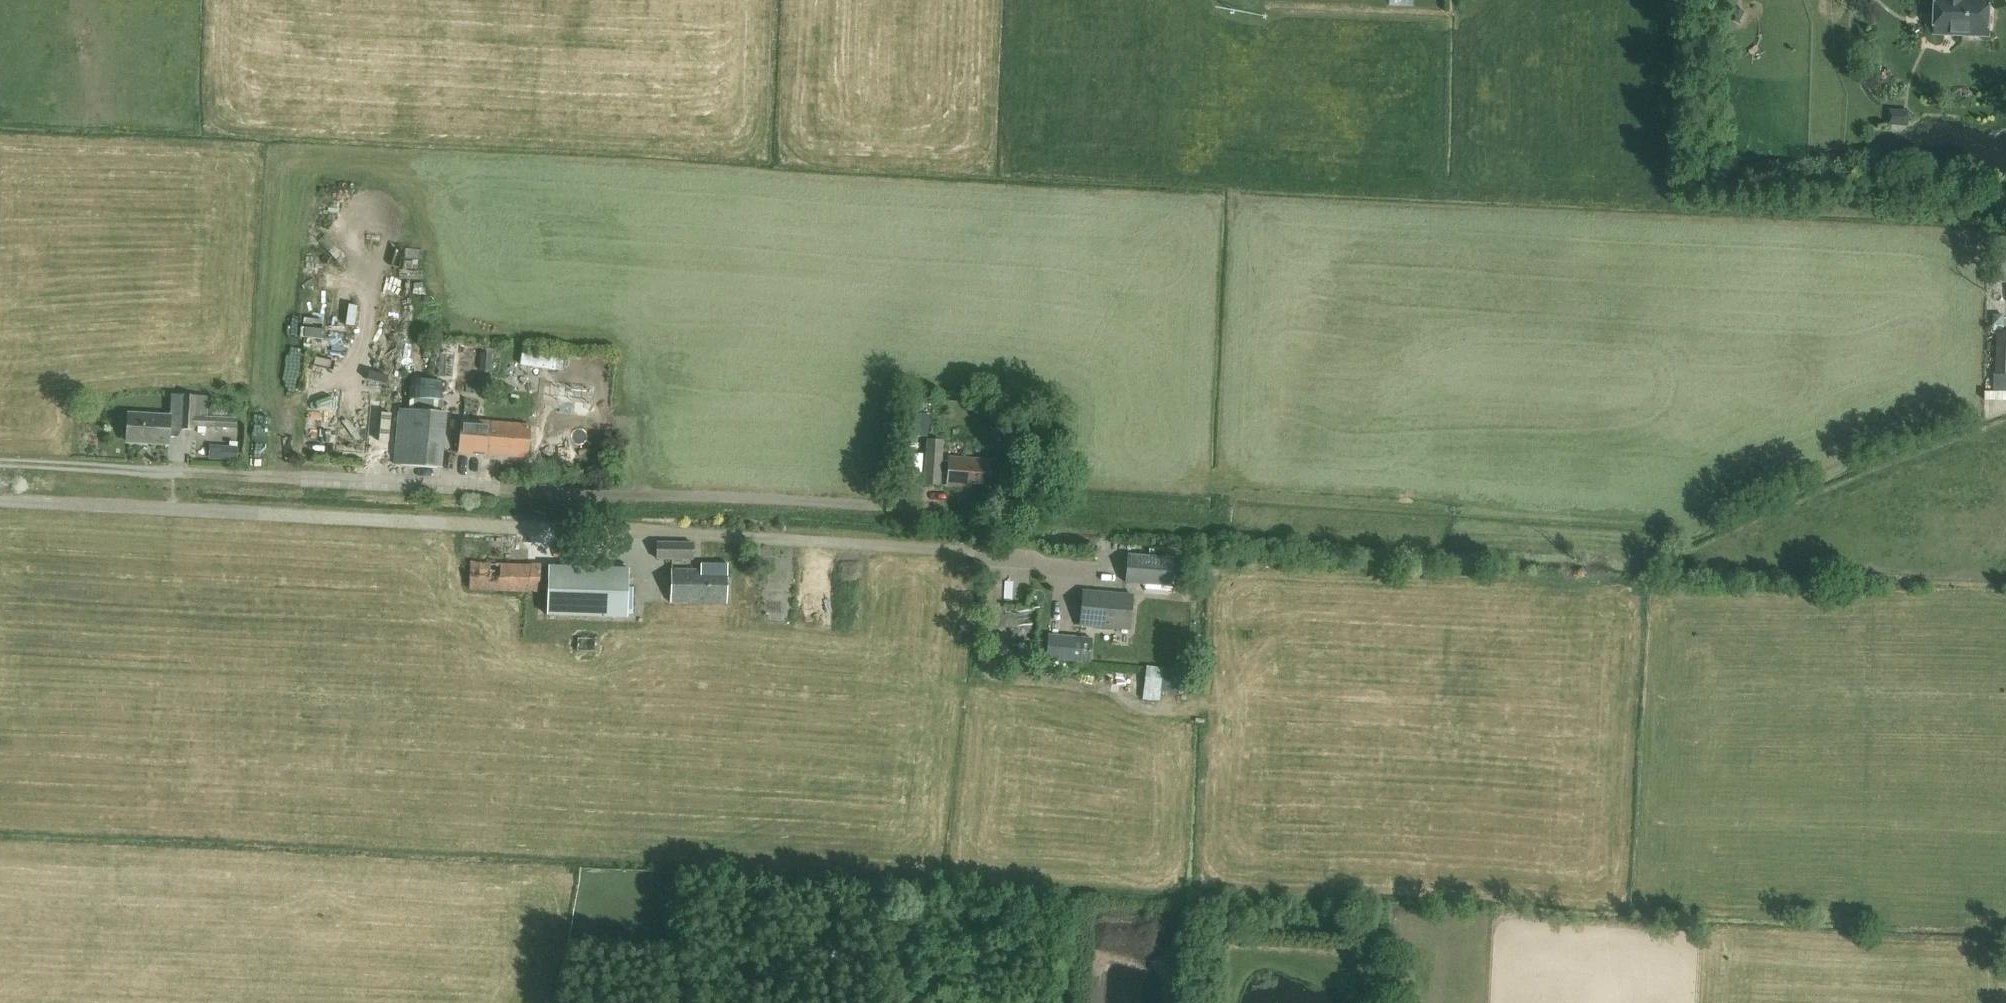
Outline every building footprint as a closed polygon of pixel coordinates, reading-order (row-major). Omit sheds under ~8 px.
[(1990,0),(1936,0),(1935,34),(1989,36),(1990,0)] [(1996,373),(2005,374),(2005,333),(1998,333),(1996,373)] [(522,383),(522,393),(540,392),(539,382),(522,383)] [(236,419),(208,418),(209,396),(171,394),(170,416),(128,414),(128,424),(124,426),(123,437),(127,439),(127,442),(169,444),(169,436),(178,437),(182,429),(194,429),(194,426),(235,428),(236,419)] [(395,464),(437,467),(442,412),(400,408),(395,464)] [(527,457),(530,425),(462,419),(459,452),(462,452),(462,451),(471,452),(471,453),(501,455),(501,454),(507,454),(507,456),(527,457)] [(939,485),(943,441),(927,440),(924,484),(939,485)] [(238,446),(221,446),(221,460),(238,461),(238,446)] [(990,484),(992,460),(948,457),(946,485),(971,487),(971,483),(990,484)] [(674,558),(685,557),(694,557),(693,543),(657,544),(657,560),(674,559),(674,558)] [(1170,586),(1172,558),(1126,554),(1124,582),(1170,586)] [(540,591),(540,566),(470,563),(469,588),(540,591)] [(726,603),(728,564),(702,563),(702,569),(672,568),(670,602),(726,603)] [(628,617),(629,569),(548,566),(547,614),(628,617)] [(1129,630),(1132,595),(1082,590),(1079,625),(1129,630)] [(1076,636),(1048,634),(1046,659),(1074,661),(1076,636)] [(1143,673),(1144,698),(1158,698),(1158,673),(1143,673)]
